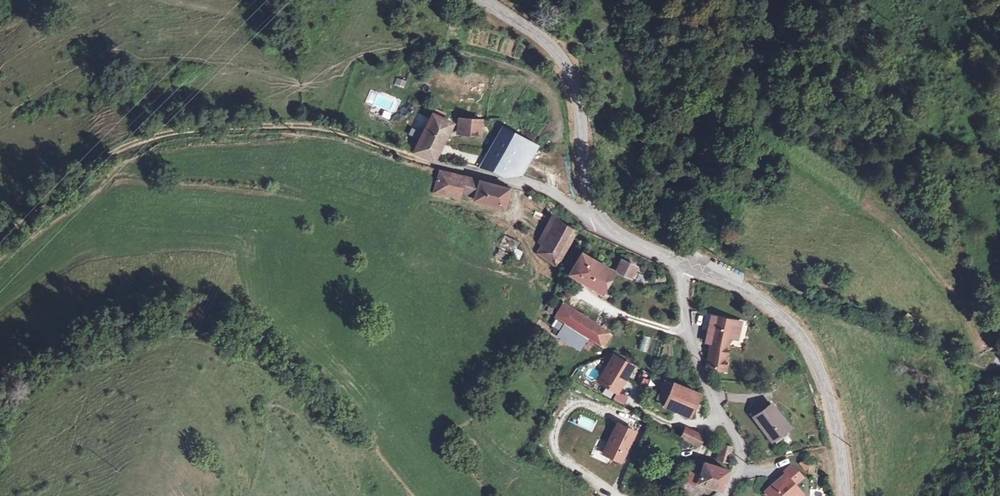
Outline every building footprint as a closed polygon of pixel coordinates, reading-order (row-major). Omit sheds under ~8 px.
[(394,86),(404,88),(406,79),(396,78),(394,86)] [(449,121),(433,113),(413,150),(431,158),(449,121)] [(461,120),(460,126),(459,132),(472,133),(472,132),(473,120),(461,120)] [(522,137),(503,126),(488,155),(506,165),(503,170),(518,173),(523,164),(511,155),(522,137)] [(534,144),(522,137),(511,155),(523,164),(534,144)] [(506,165),(488,155),(482,166),(502,172),(503,170),(506,165)] [(466,177),(440,170),(435,193),(460,200),(461,195),(466,177)] [(478,180),(466,177),(461,195),(474,199),(478,180)] [(509,189),(478,180),(474,199),(506,207),(509,189)] [(578,230),(557,216),(542,243),(563,256),(578,230)] [(522,241),(509,233),(501,246),(514,254),(522,241)] [(563,256),(542,243),(540,254),(558,264),(563,256)] [(499,247),(494,253),(502,260),(507,253),(499,247)] [(600,265),(583,255),(572,273),(590,283),(600,265)] [(637,269),(622,262),(618,273),(632,279),(637,269)] [(614,273),(600,265),(590,283),(603,291),(614,273)] [(577,311),(565,304),(558,316),(569,323),(577,311)] [(592,321),(577,311),(569,323),(585,333),(591,323),(592,321)] [(716,316),(712,315),(705,341),(710,342),(716,316)] [(742,322),(716,316),(710,342),(710,344),(709,353),(708,366),(727,371),(727,356),(727,347),(731,333),(739,335),(742,322)] [(579,349),(582,344),(585,345),(588,339),(586,338),(564,324),(560,322),(556,320),(554,325),(562,330),(558,335),(579,349)] [(599,328),(591,323),(585,333),(594,339),(599,328)] [(607,333),(599,328),(594,339),(601,343),(607,333)] [(640,350),(647,351),(650,337),(643,335),(640,350)] [(631,362),(615,353),(600,377),(617,387),(631,362)] [(698,394),(669,377),(659,395),(688,412),(698,394)] [(774,400),(756,412),(772,435),(790,422),(774,400)] [(636,432),(617,424),(605,454),(623,462),(636,432)] [(686,426),(681,434),(701,445),(703,437),(686,426)] [(731,446),(721,444),(716,459),(726,463),(731,446)] [(802,472),(809,469),(804,459),(798,463),(802,472)] [(729,473),(706,461),(698,479),(721,490),(729,473)] [(783,472),(765,491),(770,495),(802,495),(802,490),(794,482),(801,473),(790,462),(782,471),(783,472)]
